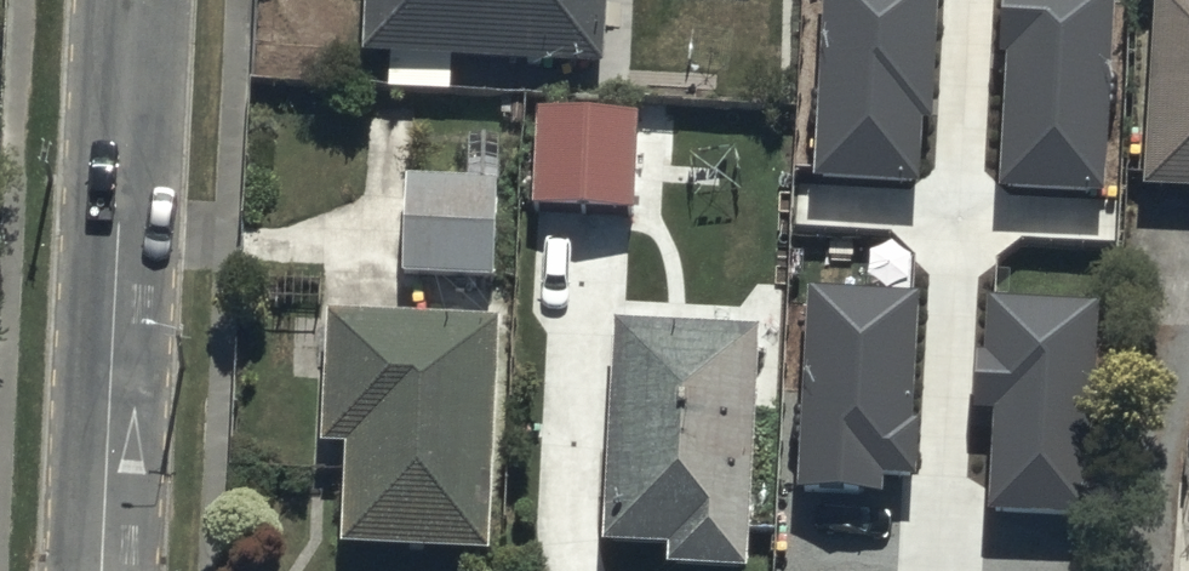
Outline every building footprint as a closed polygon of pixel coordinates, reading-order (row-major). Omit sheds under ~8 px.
[(364,67),(604,76),(607,0),(366,0),(364,67)] [(815,186),(919,192),(923,128),(933,128),(940,0),(825,0),(815,186)] [(1001,60),(1008,61),(1001,196),(1105,201),(1115,0),(1004,0),(1001,60)] [(1144,195),(1188,197),(1188,0),(1156,0),(1144,195)] [(638,121),(539,116),(534,212),(634,217),(638,121)] [(494,190),(405,189),(403,285),(493,286),(494,190)] [(915,430),(921,302),(810,297),(801,499),(883,503),(884,485),(918,487),(921,430),(915,430)] [(990,308),(987,361),(979,361),(976,416),(996,417),(991,520),(1088,525),(1098,313),(990,308)] [(500,327),(329,320),(324,452),(346,453),(342,554),(491,560),(500,327)] [(614,328),(603,552),(670,556),(669,570),(751,570),(762,335),(614,328)]
